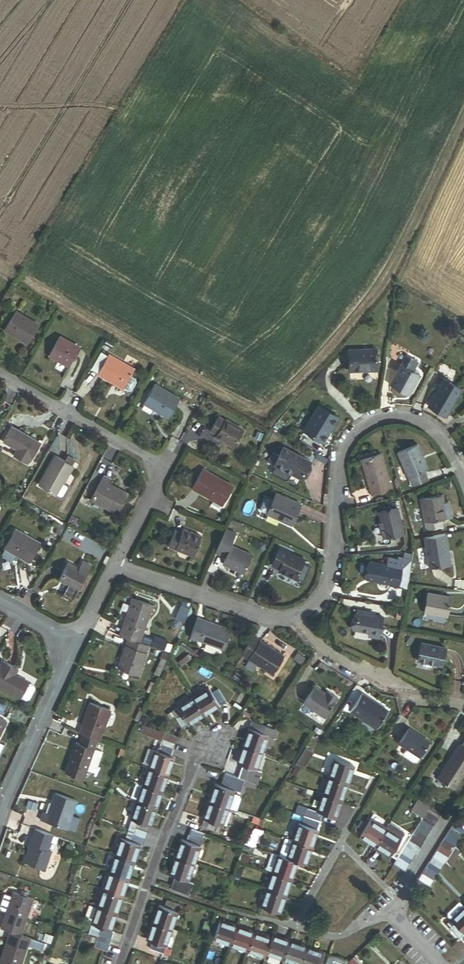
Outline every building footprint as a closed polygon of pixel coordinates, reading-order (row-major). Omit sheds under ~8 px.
[(4,329),(27,343),(38,325),(15,311),(4,329)] [(79,347),(59,337),(49,356),(69,366),(79,347)] [(107,340),(101,350),(104,351),(108,344),(111,347),(113,343),(107,340)] [(386,357),(401,365),(407,356),(409,352),(388,340),(386,357)] [(348,373),(377,373),(377,351),(348,351),(348,373)] [(108,354),(97,374),(127,391),(130,391),(135,381),(134,378),(130,376),(134,369),(108,354)] [(401,365),(390,386),(408,396),(419,375),(412,371),(417,362),(407,356),(401,365)] [(331,360),(313,380),(325,392),(326,376),(331,360)] [(447,416),(461,389),(444,380),(429,406),(447,416)] [(179,399),(154,385),(144,403),(169,418),(179,399)] [(317,406),(302,432),(322,443),(336,416),(317,406)] [(215,437),(232,446),(241,430),(224,421),(225,420),(218,417),(209,432),(216,436),(215,437)] [(41,443),(11,427),(3,442),(17,450),(13,457),(27,464),(31,457),(32,458),(41,443)] [(397,453),(411,487),(427,480),(423,471),(427,469),(417,444),(397,453)] [(310,461),(283,447),(279,455),(274,466),(268,476),(280,482),(288,479),(291,474),(301,479),(310,461)] [(360,455),(361,459),(376,455),(375,451),(360,455)] [(267,462),(274,466),(279,455),(272,452),(267,462)] [(361,459),(371,493),(390,488),(381,454),(376,455),(361,459)] [(67,455),(64,461),(72,465),(75,460),(67,455)] [(64,461),(56,456),(40,486),(61,498),(64,497),(69,488),(68,485),(63,481),(72,465),(64,461)] [(192,489),(222,505),(233,487),(202,470),(192,489)] [(91,500),(118,514),(128,494),(120,490),(120,491),(108,485),(111,480),(104,476),(91,500)] [(291,522),(299,504),(276,493),(273,500),(266,497),(264,498),(259,508),(260,510),(266,513),(280,520),(281,518),(291,522)] [(419,499),(423,530),(440,528),(439,520),(444,520),(442,511),(441,504),(441,496),(419,499)] [(402,535),(396,509),(389,510),(377,513),(383,539),(402,535)] [(15,530),(0,556),(11,562),(15,554),(30,562),(40,543),(15,530)] [(175,531),(168,547),(193,557),(201,537),(183,530),(181,533),(175,531)] [(252,556),(230,546),(233,539),(224,535),(215,553),(225,558),(222,564),(244,574),(252,556)] [(445,535),(424,538),(429,574),(450,570),(445,535)] [(303,558),(278,547),(270,565),(278,568),(277,571),(294,578),(303,558)] [(406,588),(411,555),(393,555),(392,566),(368,562),(365,580),(389,583),(389,585),(406,588)] [(78,590),(91,565),(85,561),(80,570),(67,563),(59,580),(69,585),(65,593),(74,597),(78,589),(78,590)] [(447,617),(450,597),(426,593),(423,613),(447,617)] [(128,639),(139,643),(152,606),(132,599),(119,636),(128,639)] [(378,638),(381,616),(365,614),(365,612),(355,610),(353,630),(368,633),(368,636),(378,638)] [(199,615),(191,636),(225,648),(233,628),(199,615)] [(253,634),(241,652),(272,672),(284,654),(253,634)] [(165,648),(167,639),(153,636),(151,645),(165,648)] [(139,643),(128,639),(118,669),(137,676),(148,646),(139,643)] [(444,647),(419,643),(416,661),(441,665),(444,647)] [(290,657),(299,663),(303,657),(293,651),(290,657)] [(187,655),(178,662),(182,666),(190,659),(187,655)] [(26,700),(29,699),(35,688),(34,686),(14,675),(17,669),(2,661),(0,666),(0,686),(26,700)] [(241,676),(235,672),(232,678),(237,681),(241,676)] [(301,702),(322,716),(335,696),(324,689),(323,692),(312,685),(301,702)] [(203,715),(225,701),(218,690),(212,693),(209,689),(193,698),(203,715)] [(386,708),(360,692),(349,710),(376,726),(386,708)] [(181,728),(203,715),(193,698),(167,714),(170,719),(174,716),(181,728)] [(89,703),(79,733),(83,734),(99,740),(109,710),(89,703)] [(271,728),(252,722),(243,746),(262,753),(264,746),(270,748),(273,738),(268,736),(271,728)] [(162,739),(164,732),(138,724),(135,731),(161,740),(162,739)] [(273,738),(276,730),(271,728),(268,736),(273,738)] [(418,756),(427,742),(406,729),(397,743),(405,748),(418,756)] [(177,737),(164,732),(162,739),(175,743),(177,737)] [(99,740),(83,734),(79,744),(76,742),(68,764),(86,770),(89,761),(97,763),(104,742),(99,740)] [(175,743),(162,739),(161,740),(159,745),(173,750),(175,743)] [(463,771),(463,748),(460,745),(457,743),(448,758),(450,760),(444,769),(442,767),(435,778),(453,789),(463,771)] [(149,766),(148,768),(168,775),(174,758),(170,756),(173,750),(159,745),(157,752),(148,749),(143,764),(149,766)] [(262,753),(243,746),(237,764),(242,765),(238,778),(248,781),(257,785),(261,772),(256,770),(262,753)] [(313,753),(306,748),(296,763),(304,767),(313,753)] [(418,756),(405,748),(402,752),(402,755),(413,761),(415,761),(418,756)] [(354,766),(335,759),(329,777),(348,784),(354,766)] [(162,792),(168,775),(148,768),(142,786),(162,792)] [(236,784),(238,778),(225,773),(223,779),(236,784)] [(342,801),(348,784),(329,777),(323,794),(342,801)] [(235,811),(239,798),(238,796),(233,794),(234,790),(243,793),(246,786),(248,781),(238,778),(236,784),(223,779),(221,787),(216,785),(210,802),(228,808),(235,811)] [(156,810),(162,792),(142,786),(136,783),(131,798),(137,800),(136,803),(156,810)] [(40,820),(66,829),(76,801),(54,794),(52,801),(53,802),(49,814),(43,812),(40,820)] [(336,818),(342,801),(323,794),(317,811),(307,807),(304,817),(320,822),(324,813),(336,818)] [(425,813),(429,807),(419,800),(413,809),(419,812),(420,809),(425,813)] [(219,833),(228,808),(210,802),(201,826),(219,833)] [(148,833),(156,810),(136,803),(131,820),(136,822),(134,828),(148,833)] [(441,814),(429,807),(425,813),(437,820),(441,814)] [(274,812),(268,810),(261,823),(267,826),(274,812)] [(437,820),(425,813),(424,815),(422,818),(434,826),(437,820)] [(434,826),(422,818),(418,824),(430,831),(434,826)] [(359,837),(375,846),(386,830),(370,820),(359,837)] [(454,822),(450,828),(462,835),(463,833),(463,829),(454,822)] [(317,831),(298,824),(292,841),(311,848),(317,831)] [(430,831),(418,824),(414,830),(426,837),(430,831)] [(134,828),(132,835),(146,840),(148,833),(134,828)] [(262,831),(254,828),(244,844),(253,847),(262,831)] [(462,835),(450,828),(446,834),(459,841),(462,835)] [(52,836),(35,829),(23,862),(44,870),(51,853),(45,850),(48,842),(50,843),(52,836)] [(386,830),(375,846),(390,856),(401,839),(386,830)] [(423,843),(426,837),(414,830),(411,836),(423,843)] [(85,836),(77,833),(75,839),(84,842),(85,836)] [(459,841),(446,834),(443,839),(455,847),(455,846),(459,841)] [(134,863),(140,845),(143,846),(146,840),(132,835),(129,841),(121,838),(115,856),(134,863)] [(200,846),(202,839),(189,835),(187,842),(181,840),(175,858),(194,864),(200,847),(200,846)] [(423,843),(411,836),(407,841),(419,849),(423,843)] [(455,847),(443,839),(439,845),(451,853),(455,847)] [(311,848),(292,841),(286,858),(297,862),(305,865),(311,848)] [(419,849),(407,841),(404,847),(415,854),(419,849)] [(451,853),(439,845),(435,851),(448,859),(451,853)] [(448,859),(446,862),(450,866),(459,851),(455,846),(455,847),(451,853),(448,859)] [(415,854),(404,847),(400,853),(412,860),(415,854)] [(448,859),(435,851),(432,857),(444,865),(446,862),(448,859)] [(291,879),(297,862),(286,858),(272,853),(266,869),(272,872),(272,873),(291,879)] [(412,860),(400,853),(396,858),(408,866),(412,860)] [(128,880),(134,863),(115,856),(109,873),(128,880)] [(444,865),(432,857),(428,863),(440,871),(444,865)] [(188,881),(194,864),(175,858),(169,874),(174,876),(172,883),(170,889),(189,895),(193,883),(188,881)] [(408,866),(396,858),(393,864),(405,871),(408,866)] [(440,871),(428,863),(425,869),(437,876),(440,871)] [(437,876),(425,869),(421,874),(433,882),(437,876)] [(122,897),(128,880),(109,873),(103,890),(122,897)] [(285,896),(291,879),(272,873),(266,889),(285,896)] [(433,882),(421,874),(418,880),(430,887),(433,882)] [(279,913),(285,896),(266,889),(260,907),(279,913)] [(117,914),(122,897),(103,890),(97,907),(117,914)] [(10,932),(20,935),(32,899),(26,897),(20,895),(13,892),(11,897),(4,894),(0,906),(2,910),(7,911),(1,929),(10,932)] [(172,929),(178,911),(177,911),(179,905),(166,900),(164,906),(159,904),(153,922),(172,929)] [(463,934),(463,907),(459,902),(448,913),(448,917),(454,924),(449,929),(459,939),(463,934)] [(111,931),(117,914),(97,907),(96,909),(89,906),(84,920),(92,923),(88,934),(97,937),(98,934),(112,939),(114,932),(111,931)] [(231,945),(237,926),(220,920),(213,939),(231,945)] [(166,946),(172,929),(153,922),(147,939),(152,941),(150,948),(163,952),(165,946),(166,946)] [(248,951),(255,932),(237,926),(231,945),(248,951)] [(10,932),(0,961),(0,963),(21,963),(27,945),(41,950),(43,943),(20,935),(10,932)] [(265,953),(271,937),(255,932),(248,951),(264,956),(265,953)] [(97,937),(96,941),(109,946),(112,939),(98,934),(97,937)] [(283,959),(290,940),(272,934),(271,937),(265,953),(283,959)] [(307,946),(290,940),(283,959),(296,963),(301,963),(307,946)] [(93,948),(107,952),(109,946),(96,941),(93,948)] [(324,952),(307,946),(301,963),(320,963),(324,952)]
